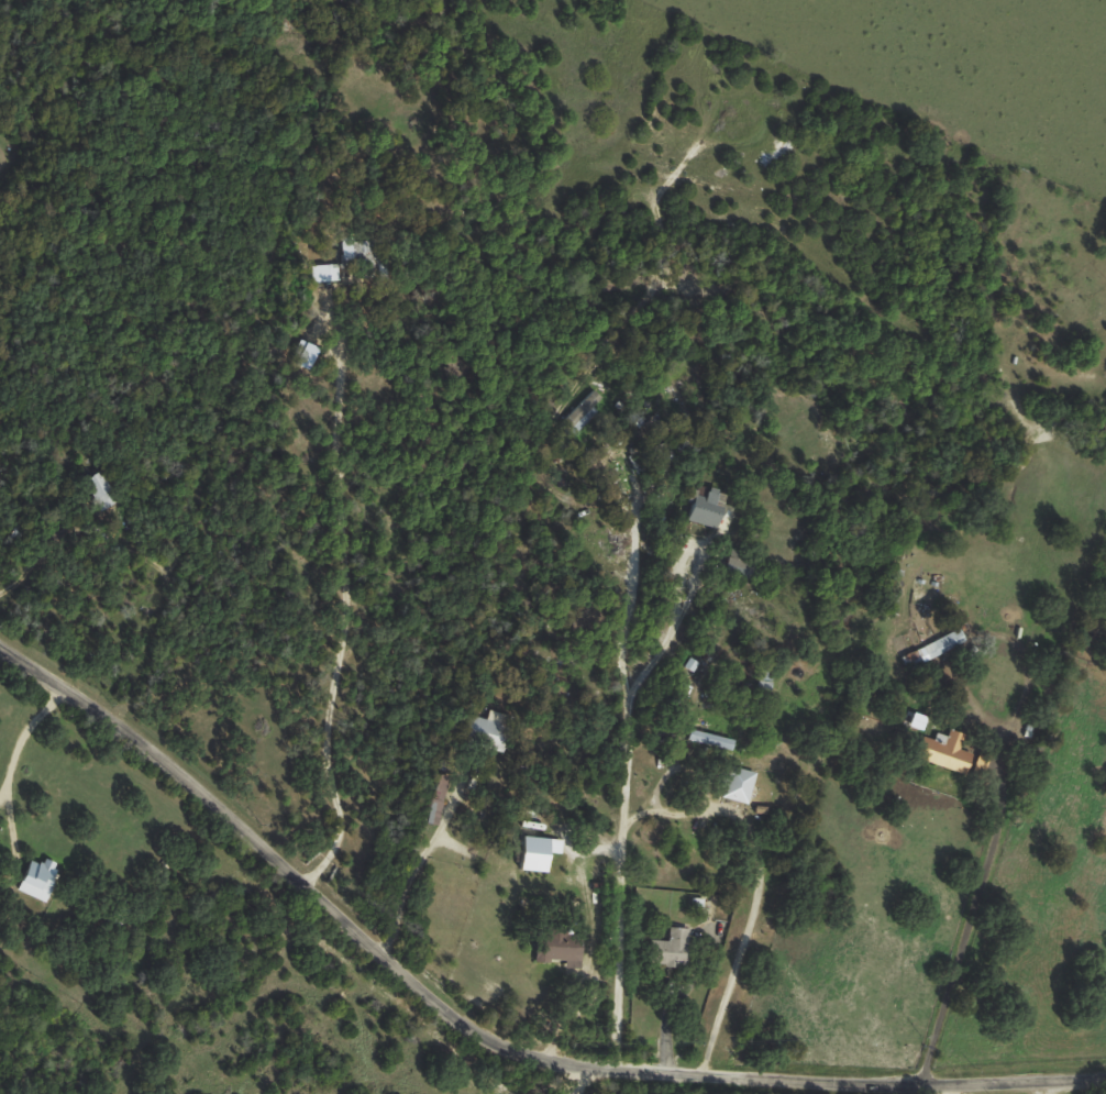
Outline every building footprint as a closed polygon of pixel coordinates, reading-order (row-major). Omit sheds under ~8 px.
[(371,250),(368,239),(349,245),(353,256),(371,250)] [(349,244),(339,246),(341,260),(351,259),(349,244)] [(312,282),(336,281),(336,265),(312,266),(312,282)] [(596,410),(593,407),(602,397),(594,389),(564,420),(575,431),(596,410)] [(718,529),(728,494),(709,489),(706,498),(693,494),(686,520),(718,529)] [(965,639),(958,627),(899,658),(905,671),(965,639)] [(502,744),(511,717),(489,709),(485,720),(476,717),(470,734),(502,744)] [(735,740),(689,729),(686,740),(732,751),(735,740)] [(968,773),(972,753),(960,750),(963,733),(949,730),(945,745),(934,743),(929,764),(968,773)] [(748,804),(756,773),(734,767),(726,799),(748,804)] [(448,783),(437,780),(426,822),(437,825),(448,783)] [(561,853),(562,840),(522,835),(518,869),(550,873),(553,852),(561,853)] [(16,889),(46,903),(60,875),(54,872),(58,864),(46,858),(42,865),(30,859),(16,889)] [(689,929),(669,928),(668,963),(688,963),(689,929)] [(537,961),(566,962),(566,968),(582,969),(583,934),(548,932),(547,941),(538,940),(537,961)]
